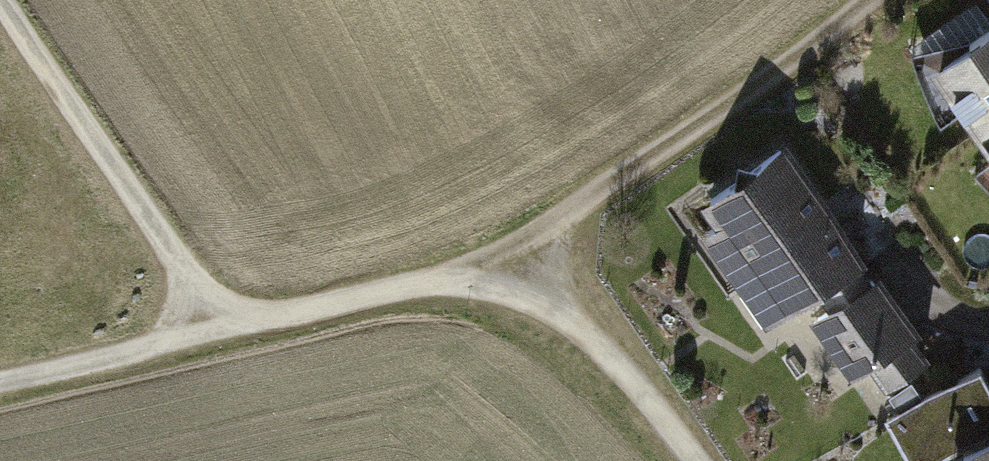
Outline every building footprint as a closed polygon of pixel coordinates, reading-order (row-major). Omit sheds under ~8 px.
[(919,68),(988,165),(988,17),(919,68)] [(864,278),(773,143),(668,213),(757,345),(795,320),(853,405),(920,360),(906,339),(914,333),(873,272),(864,278)] [(892,421),(914,460),(944,460),(961,451),(966,460),(988,460),(988,366),(892,421)]
